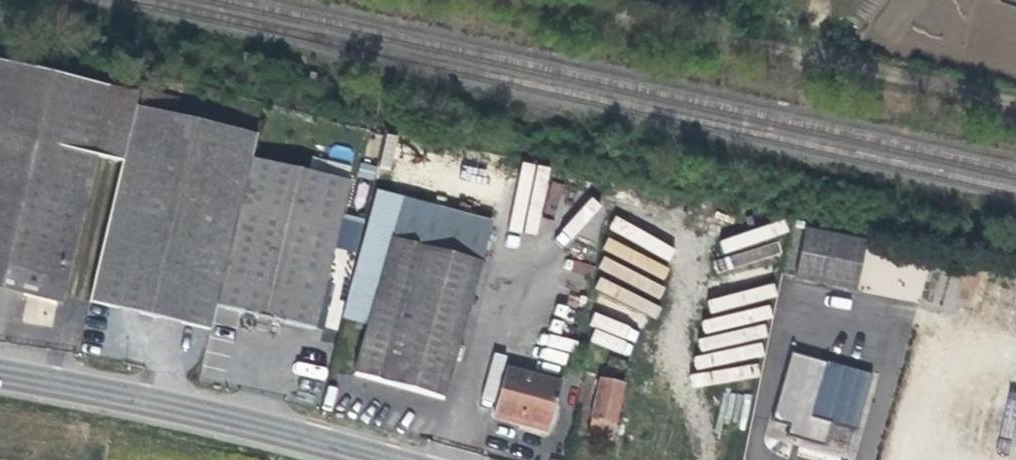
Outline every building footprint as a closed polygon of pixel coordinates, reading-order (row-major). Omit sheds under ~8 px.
[(119,162),(132,106),(135,90),(0,60),(0,288),(61,303),(95,157),(119,162)] [(119,162),(87,302),(208,330),(214,306),(249,158),(255,134),(132,106),(119,162)] [(385,133),(380,168),(391,169),(397,135),(385,133)] [(249,158),(214,306),(312,330),(348,181),(249,158)] [(521,163),(518,198),(545,201),(548,166),(521,163)] [(554,237),(565,246),(601,206),(590,197),(554,237)] [(491,225),(402,200),(352,374),(441,400),(491,225)] [(796,233),(787,272),(849,284),(856,244),(796,233)] [(862,382),(790,361),(779,403),(791,406),(790,413),(805,418),(807,411),(851,424),(862,382)] [(560,384),(504,369),(493,408),(519,416),(519,421),(548,429),(560,384)] [(614,371),(601,369),(587,434),(610,439),(621,385),(613,383),(614,371)]
